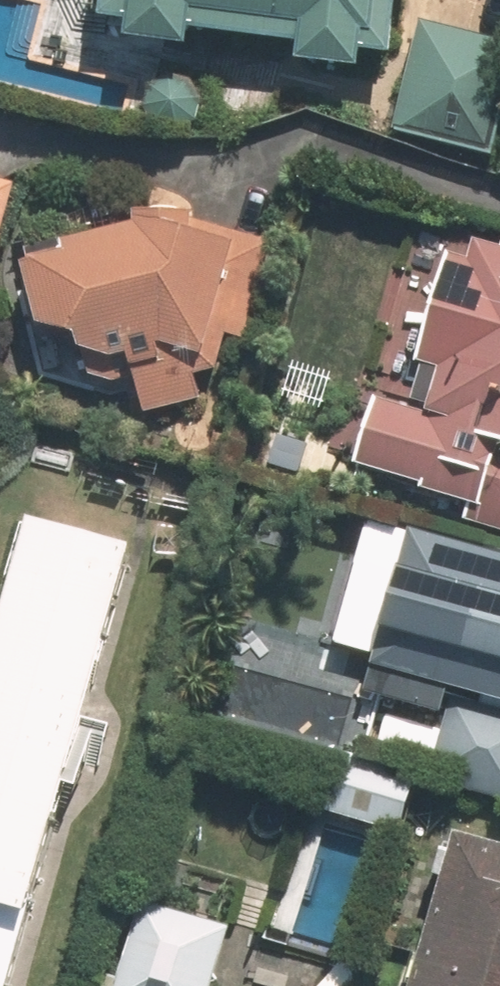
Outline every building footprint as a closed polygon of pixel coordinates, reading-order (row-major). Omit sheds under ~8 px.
[(115,15),(141,18),(139,41),(209,48),(210,35),(311,44),(310,57),(377,63),(379,42),(413,45),(417,0),(116,0),(115,15)] [(424,17),(402,125),(499,145),(499,33),(424,17)] [(0,174),(0,248),(20,180),(0,174)] [(279,239),(147,204),(150,220),(34,242),(52,339),(80,334),(89,382),(143,372),(150,409),(213,398),(207,368),(223,372),(234,331),(253,336),(279,239)] [(424,404),(381,392),(360,468),(483,501),(477,522),(499,528),(499,242),(470,234),(424,404)] [(31,519),(0,637),(0,985),(28,985),(143,548),(31,519)] [(421,527),(386,655),(499,686),(499,548),(421,527)] [(499,795),(499,710),(456,699),(436,778),(499,795)] [(471,832),(428,985),(499,985),(499,841),(471,832)] [(330,953),(159,905),(136,985),(321,985),(330,953)]
